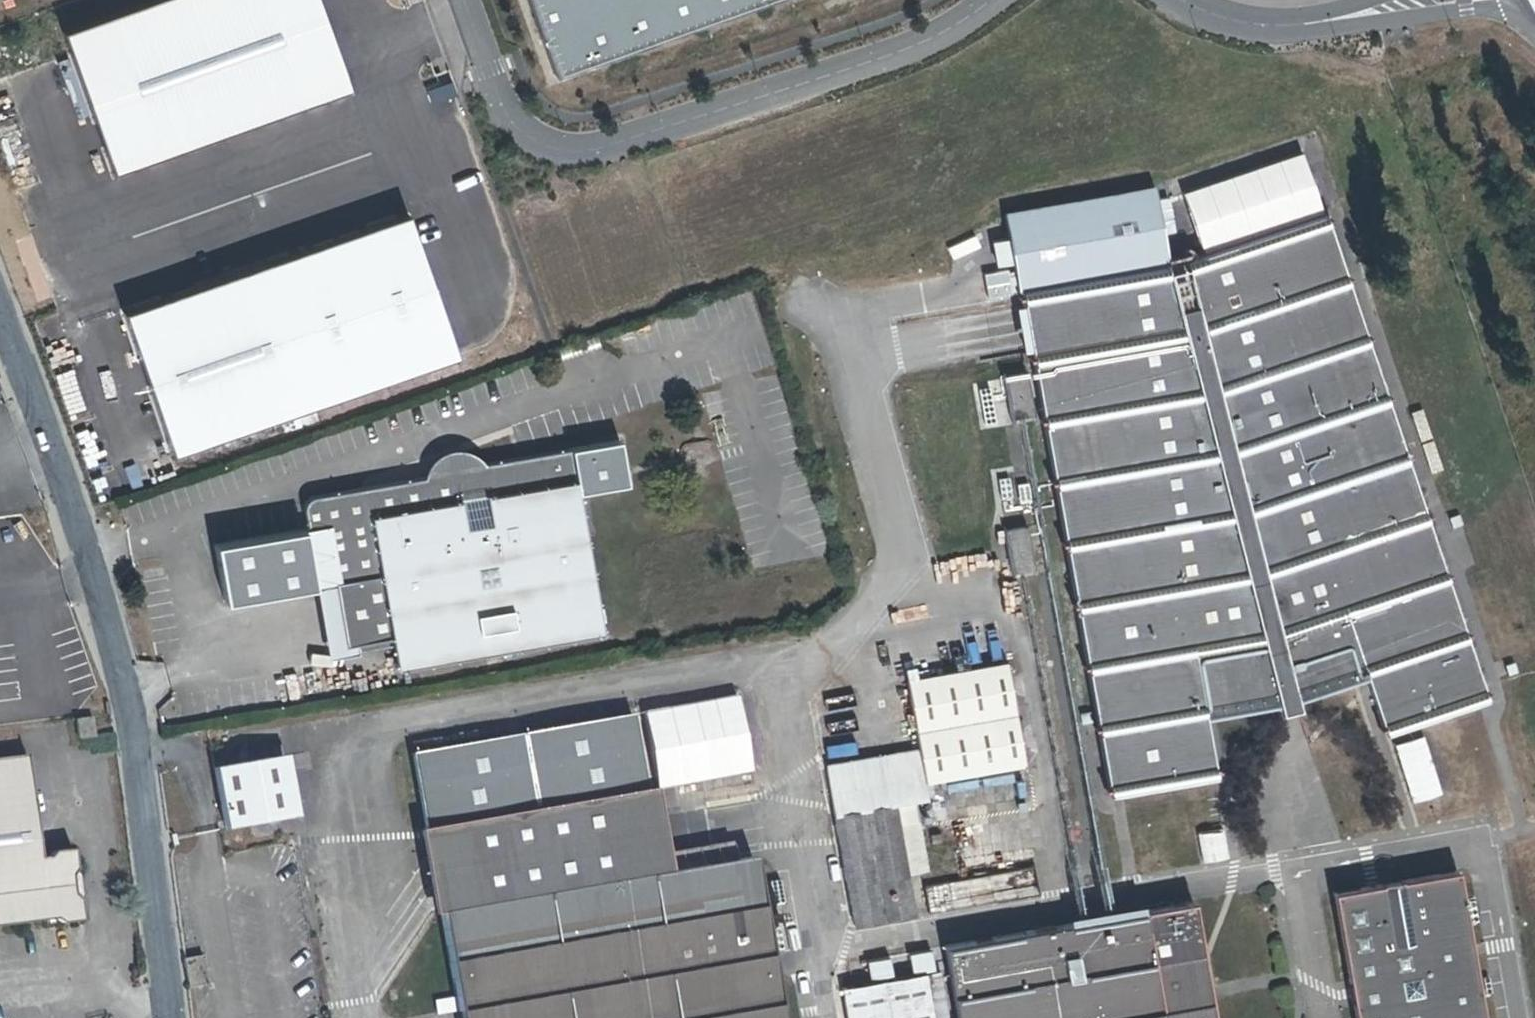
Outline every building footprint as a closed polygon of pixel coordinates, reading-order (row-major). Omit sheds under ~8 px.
[(69,34),(117,172),(350,90),(318,0),(167,0),(69,34)] [(556,71),(758,0),(531,0),(556,71)] [(1303,153),(1185,192),(1204,249),(1321,210),(1303,153)] [(1007,213),(1021,290),(1158,266),(1170,264),(1157,187),(1007,213)] [(1176,265),(1021,290),(1114,790),(1218,772),(1210,718),(1281,707),(1284,717),(1294,714),(1304,711),(1302,703),(1371,676),(1390,735),(1492,699),(1332,215),(1193,260),(1194,264),(1178,268),(1176,265)] [(412,219),(129,319),(179,459),(462,359),(412,219)] [(1019,291),(1016,268),(984,272),(987,295),(1019,291)] [(622,442),(574,450),(582,496),(630,488),(622,442)] [(400,645),(404,668),(606,630),(582,496),(574,450),(486,466),(460,452),(445,455),(433,464),(428,477),(315,498),(305,513),(308,531),(319,588),(329,658),(400,645)] [(319,588),(308,531),(216,548),(226,605),(319,588)] [(855,929),(927,918),(921,875),(928,872),(916,804),(928,803),(925,785),(1027,768),(1010,666),(908,683),(920,750),(828,766),(855,929)] [(676,706),(634,712),(646,786),(656,785),(688,780),(676,706)] [(751,859),(671,868),(656,785),(646,786),(634,712),(412,752),(457,1017),(781,1017),(751,859)] [(78,739),(94,737),(92,719),(76,721),(78,739)] [(1423,733),(1394,743),(1413,802),(1442,792),(1423,733)] [(55,923),(61,928),(82,925),(80,905),(74,900),(71,878),(76,870),(74,852),(55,854),(49,861),(41,861),(28,760),(0,763),(0,930),(55,923)] [(284,761),(212,773),(221,832),(294,821),(284,761)] [(1226,825),(1195,830),(1202,865),(1232,861),(1226,825)] [(1037,864),(926,884),(932,915),(1043,895),(1037,864)] [(1339,888),(1357,991),(1361,1017),(1489,1017),(1477,951),(1463,867),(1373,882),(1339,888)] [(1057,1017),(1219,1017),(1214,990),(1208,952),(1198,897),(1040,925),(1057,1017)] [(1040,925),(947,942),(961,1017),(1057,1017),(1040,925)] [(204,956),(185,959),(188,985),(207,982),(204,956)] [(869,977),(892,975),(891,956),(867,958),(869,977)] [(843,986),(848,1017),(933,1017),(925,973),(843,986)]
